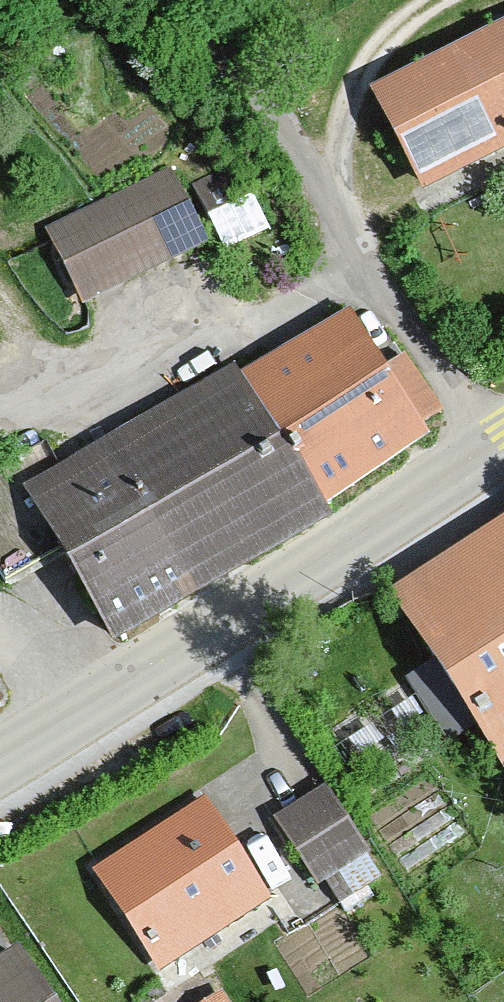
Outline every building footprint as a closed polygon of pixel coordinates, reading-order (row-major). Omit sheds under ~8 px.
[(380,97),(425,183),(503,142),(503,33),(380,97)] [(193,237),(166,184),(59,236),(86,290),(193,237)] [(318,347),(251,392),(267,415),(265,416),(324,503),(326,502),(424,435),(421,431),(425,428),(422,422),(437,412),(405,362),(385,375),(347,319),(314,341),(318,347)] [(141,429),(104,450),(193,588),(330,508),(326,502),(324,503),(265,416),(267,415),(251,392),(241,378),(145,435),(141,429)] [(104,450),(63,474),(45,441),(0,467),(0,574),(6,583),(64,551),(122,641),(127,638),(121,629),(193,588),(104,450)] [(400,594),(444,668),(417,684),(454,741),(478,727),(503,767),(503,526),(400,594)] [(327,791),(278,821),(316,882),(323,877),(340,903),(380,878),(363,851),(365,850),(327,791)] [(264,895),(205,805),(153,838),(160,849),(142,861),(134,850),(101,873),(162,963),(264,895)] [(20,957),(0,970),(0,1001),(50,1001),(20,957)]
